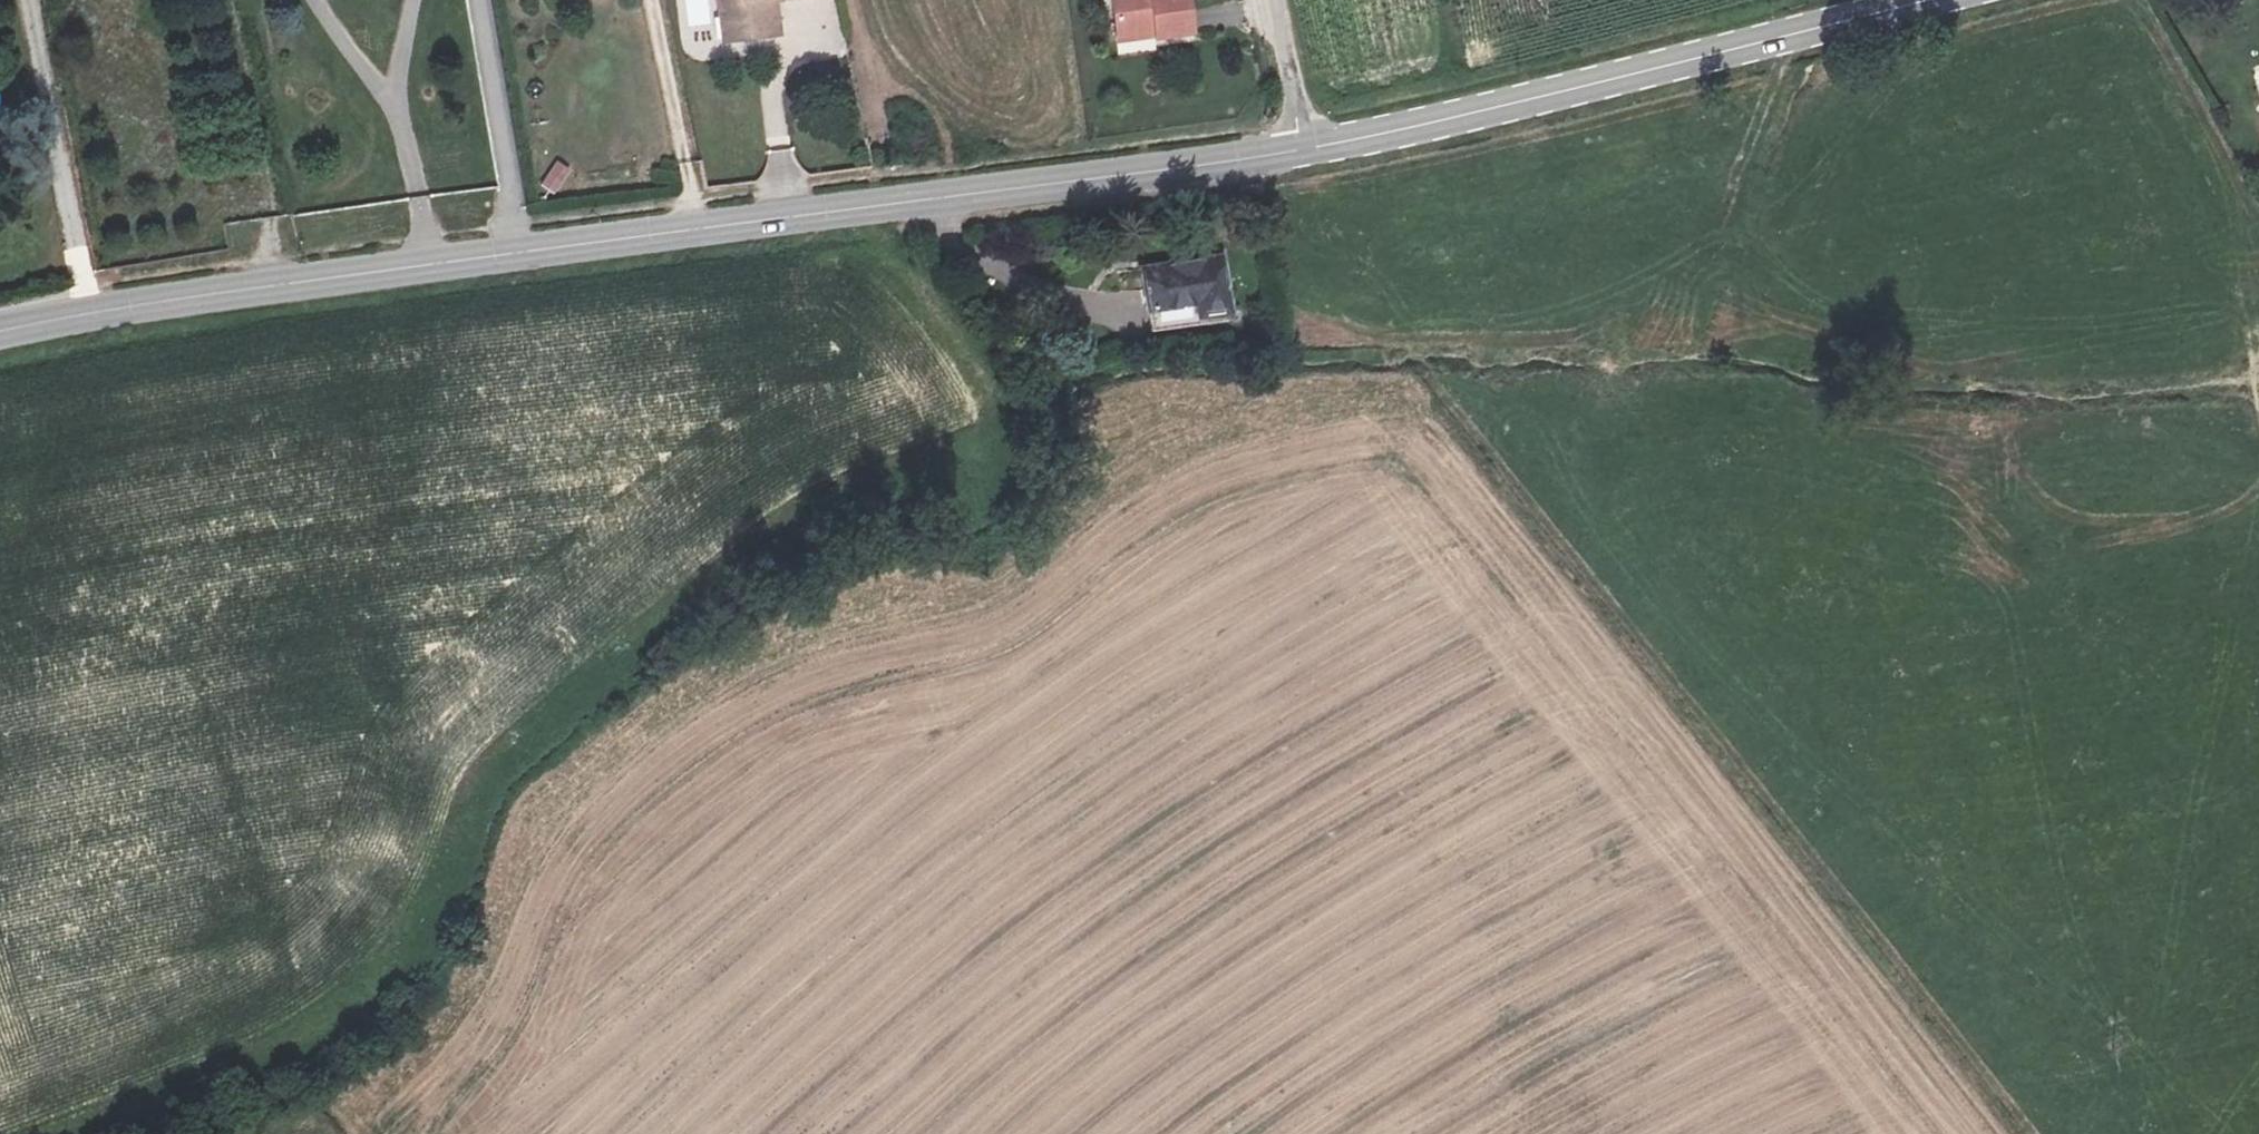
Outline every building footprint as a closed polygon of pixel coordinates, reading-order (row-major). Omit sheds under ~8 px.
[(701,6),(716,6),(719,30),(758,28),(756,0),(701,0),(701,6)] [(839,0),(800,0),(793,0),(795,46),(815,45),(816,57),(842,56),(839,0)] [(1091,23),(1118,23),(1118,18),(1128,18),(1129,31),(1162,30),(1159,0),(1090,0),(1091,23)] [(702,31),(719,30),(716,6),(701,6),(702,31)] [(557,196),(570,168),(553,160),(540,188),(557,196)] [(1222,260),(1144,273),(1149,319),(1167,315),(1166,307),(1204,302),(1209,317),(1232,310),(1222,260)]
